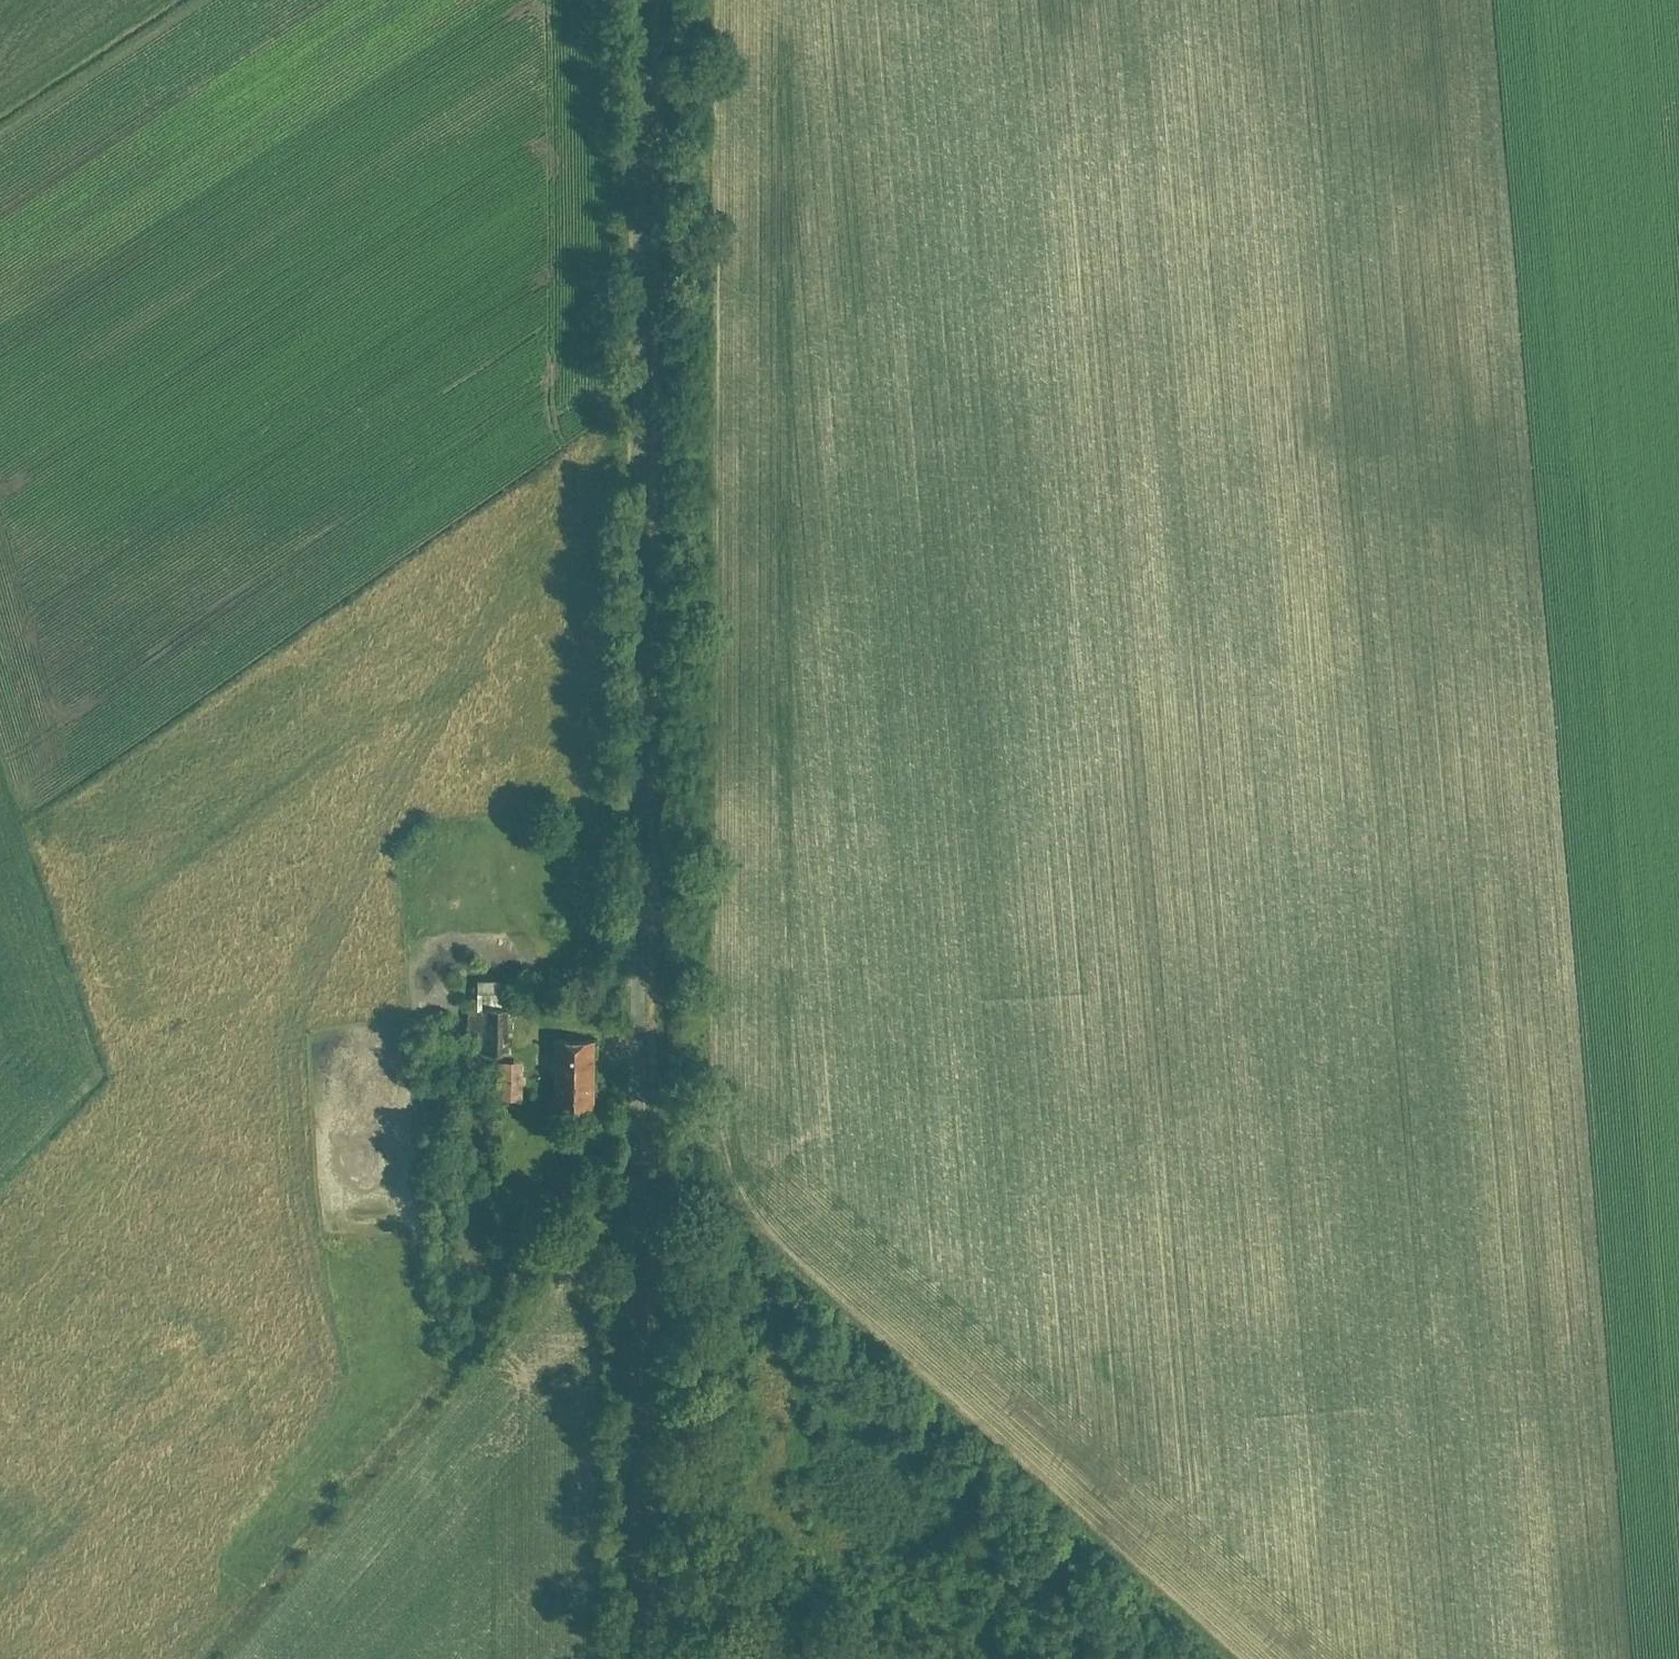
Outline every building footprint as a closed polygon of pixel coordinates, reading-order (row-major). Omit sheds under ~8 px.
[(474,1007),(467,1007),(468,1049),(510,1048),(507,977),(475,978),(474,1007)] [(592,1034),(552,1035),(552,1104),(592,1103),(592,1034)] [(521,1059),(495,1059),(495,1099),(522,1101),(521,1059)]
